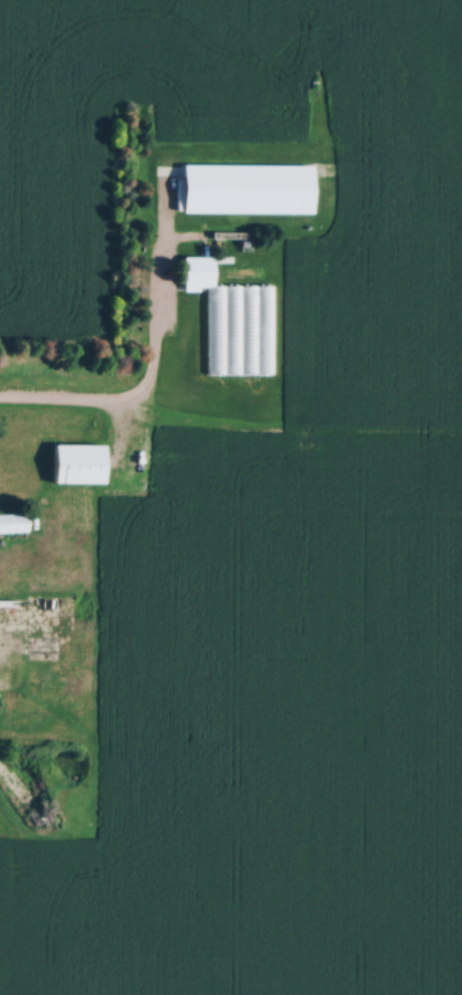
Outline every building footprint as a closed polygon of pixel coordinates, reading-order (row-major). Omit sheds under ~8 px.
[(269,282),(210,282),(211,252),(181,252),(181,286),(203,287),(203,372),(269,373),(269,282)] [(102,479),(102,440),(51,440),(51,479),(102,479)] [(0,510),(0,529),(25,529),(25,510),(0,510)]
